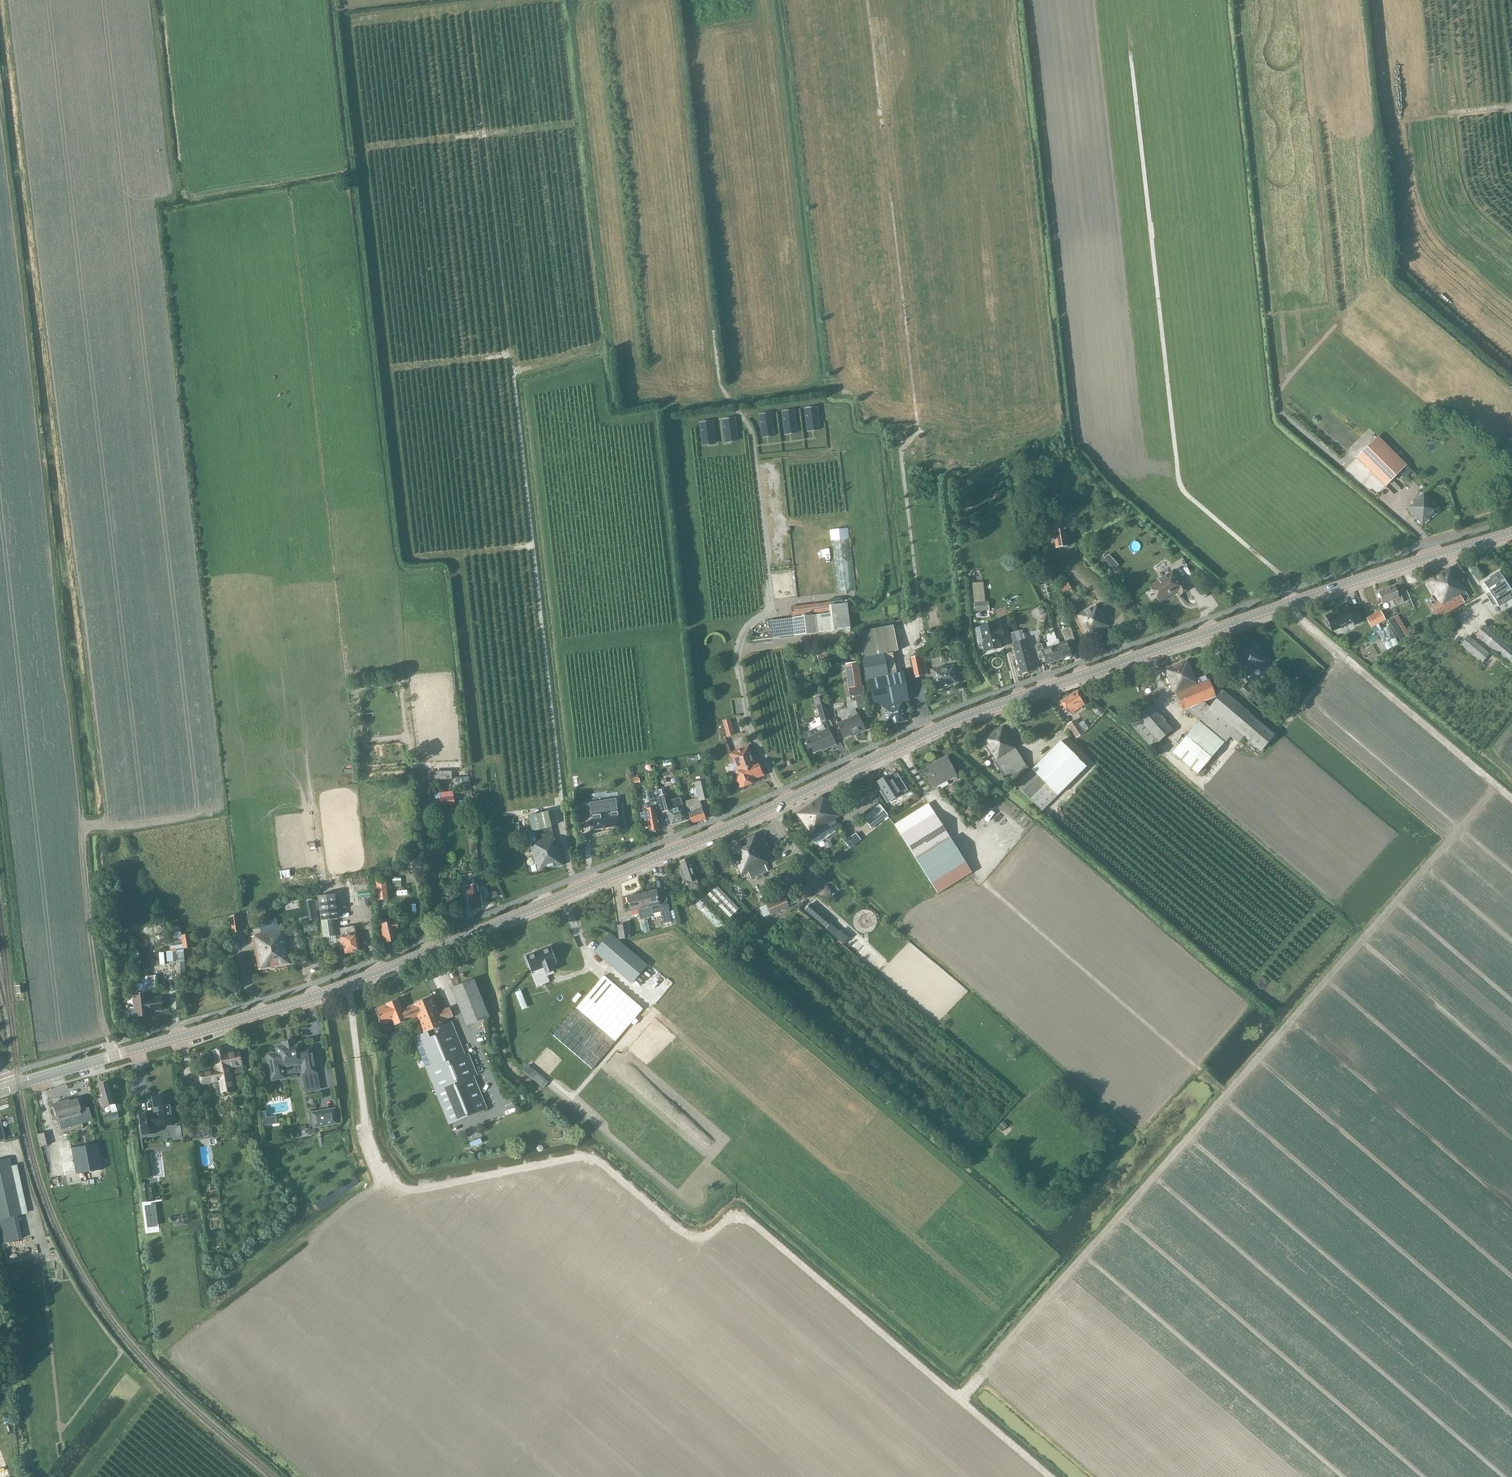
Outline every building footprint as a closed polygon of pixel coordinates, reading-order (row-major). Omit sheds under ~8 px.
[(817,407),(806,409),(808,427),(819,426),(817,407)] [(795,411),(783,412),(785,430),(797,429),(795,411)] [(772,414),(760,415),(763,433),(774,432),(772,414)] [(735,419),(724,420),(726,438),(737,436),(735,419)] [(712,421),(701,423),(703,441),(715,439),(715,438),(712,421)] [(1357,458),(1366,467),(1385,486),(1406,465),(1387,446),(1378,437),(1357,458)] [(1408,509),(1409,509),(1422,525),(1439,511),(1424,493),(1412,503),(1413,504),(1408,509)] [(1066,529),(1073,528),(1070,516),(1037,523),(1040,533),(1053,531),(1056,548),(1069,546),(1066,529)] [(1136,524),(1132,527),(1139,534),(1142,531),(1136,524)] [(837,593),(856,591),(849,529),(830,531),(837,593)] [(1463,604),(1458,597),(1466,592),(1451,568),(1426,582),(1433,593),(1434,592),(1445,610),(1441,612),(1442,614),(1439,616),(1441,617),(1463,604)] [(1180,595),(1188,590),(1175,570),(1151,586),(1162,602),(1178,591),(1180,595)] [(1484,584),(1491,595),(1487,597),(1493,606),(1504,599),(1506,602),(1511,598),(1511,596),(1506,587),(1508,586),(1499,572),(1490,578),(1491,579),(1484,584)] [(1066,588),(1074,585),(1070,575),(1061,579),(1066,588)] [(974,612),(975,612),(989,610),(988,592),(986,578),(971,579),(974,612)] [(1395,606),(1404,602),(1402,597),(1399,598),(1395,587),(1379,593),(1383,604),(1393,600),(1395,606)] [(792,618),(771,621),(773,639),(850,630),(847,604),(829,606),(829,602),(791,607),(792,618)] [(1085,638),(1109,626),(1101,610),(1099,611),(1096,605),(1075,617),(1085,638)] [(1356,609),(1350,612),(1348,607),(1340,610),(1339,607),(1332,610),(1333,613),(1326,616),(1328,620),(1326,621),(1329,628),(1331,627),(1332,631),(1354,622),(1355,625),(1362,622),(1356,609)] [(1381,611),(1367,618),(1371,627),(1378,624),(1386,620),(1381,611)] [(1396,617),(1388,621),(1392,627),(1399,623),(1396,617)] [(1000,640),(1005,639),(1001,624),(997,625),(997,623),(976,629),(979,643),(982,642),(985,652),(1002,648),(1000,640)] [(903,673),(897,644),(896,635),(894,625),(858,632),(867,681),(870,680),(875,708),(882,706),(886,726),(907,721),(903,702),(909,701),(903,673)] [(1382,630),(1378,632),(1387,650),(1399,644),(1390,626),(1389,626),(1382,630)] [(1507,661),(1511,655),(1511,649),(1484,626),(1477,635),(1507,661)] [(1050,633),(1059,661),(1072,656),(1069,649),(1077,647),(1071,628),(1063,631),(1067,643),(1060,645),(1059,639),(1057,640),(1054,632),(1050,633)] [(1404,630),(1397,635),(1401,641),(1408,636),(1404,630)] [(1059,661),(1050,633),(1046,635),(1049,642),(1046,643),(1048,649),(1044,650),(1042,644),(1036,646),(1040,660),(1045,659),(1047,665),(1059,661)] [(1490,654),(1468,636),(1460,645),(1482,663),(1490,654)] [(1026,641),(1013,645),(1021,673),(1034,670),(1026,641)] [(1244,675),(1267,663),(1270,662),(1265,652),(1262,653),(1256,641),(1233,652),(1244,675)] [(919,656),(912,658),(916,678),(923,676),(919,656)] [(845,674),(860,673),(860,659),(845,659),(845,674)] [(1221,746),(1229,737),(1239,746),(1246,738),(1261,751),(1275,735),(1218,687),(1214,692),(1209,680),(1208,681),(1206,676),(1197,680),(1188,660),(1164,670),(1172,688),(1173,687),(1183,711),(1186,709),(1200,721),(1172,753),(1198,775),(1221,746)] [(936,688),(958,683),(955,666),(933,670),(936,688)] [(1245,686),(1239,692),(1246,699),(1252,693),(1245,686)] [(1071,714),(1085,705),(1082,700),(1083,699),(1078,691),(1061,702),(1066,710),(1068,709),(1071,714)] [(859,709),(867,707),(864,694),(856,696),(859,709)] [(824,697),(814,699),(816,709),(818,709),(822,722),(830,720),(824,697)] [(1152,748),(1173,730),(1147,702),(1137,711),(1141,715),(1131,724),(1152,748)] [(1101,717),(1105,713),(1100,709),(1096,713),(1101,717)] [(849,713),(851,718),(838,724),(844,739),(855,734),(856,735),(866,730),(858,714),(857,715),(854,710),(849,713)] [(731,720),(723,723),(727,738),(735,735),(731,720)] [(1074,722),(1069,726),(1077,738),(1082,735),(1084,733),(1084,732),(1079,724),(1077,726),(1074,722)] [(1042,812),(1087,767),(1061,741),(1055,747),(1037,766),(1033,770),(1030,772),(1012,743),(1015,741),(1005,725),(980,740),(1006,779),(1008,778),(1014,789),(1017,786),(1029,798),(1042,812)] [(826,749),(836,744),(829,729),(826,730),(823,726),(806,734),(808,738),(804,741),(808,749),(812,747),(815,753),(826,748),(826,749)] [(748,747),(730,755),(731,757),(729,758),(735,773),(741,788),(752,784),(750,780),(764,775),(759,763),(756,765),(748,747)] [(928,767),(929,768),(923,771),(932,788),(956,776),(947,757),(928,767)] [(454,774),(454,765),(435,765),(435,774),(454,774)] [(678,778),(690,774),(688,768),(676,772),(678,778)] [(880,782),(879,783),(880,785),(883,790),(881,791),(882,792),(888,802),(896,797),(899,795),(900,794),(902,793),(904,792),(907,790),(900,779),(897,774),(892,777),(891,778),(890,776),(880,782)] [(700,801),(712,799),(708,780),(695,783),(698,797),(685,800),(692,823),(706,819),(700,801)] [(440,793),(441,798),(440,798),(441,806),(455,805),(455,796),(454,796),(453,792),(440,793)] [(659,792),(655,793),(656,797),(649,799),(650,804),(642,805),(646,827),(649,827),(650,831),(652,831),(653,832),(656,832),(657,830),(659,830),(656,810),(663,809),(660,796),(659,792)] [(666,794),(666,795),(660,796),(663,809),(663,812),(668,811),(672,825),(687,820),(681,798),(668,801),(666,794)] [(803,817),(798,820),(813,840),(814,839),(817,845),(836,832),(833,827),(836,824),(835,822),(835,820),(841,815),(829,798),(825,801),(821,796),(804,808),(799,812),(803,817)] [(609,801),(577,806),(579,817),(592,815),(595,829),(620,825),(616,802),(609,803),(609,801)] [(895,825),(898,830),(894,832),(897,837),(901,835),(916,859),(938,895),(964,878),(967,883),(974,878),(972,874),(950,838),(929,803),(895,825)] [(888,815),(880,805),(863,818),(871,829),(888,815)] [(556,846),(555,838),(554,834),(552,827),(549,811),(529,816),(536,842),(531,844),(537,871),(563,865),(559,845),(556,846)] [(753,879),(771,871),(765,857),(766,856),(756,834),(728,846),(741,876),(749,872),(753,879)] [(850,839),(846,842),(851,848),(855,844),(850,839)] [(384,874),(369,875),(369,881),(375,881),(378,900),(388,899),(390,899),(387,873),(414,871),(414,865),(416,864),(414,855),(410,855),(411,865),(384,867),(384,874)] [(690,859),(680,862),(684,872),(680,873),(683,882),(687,881),(690,889),(699,886),(696,877),(694,878),(693,876),(695,875),(690,859)] [(481,885),(467,887),(470,909),(483,907),(480,892),(482,892),(481,885)] [(717,886),(708,895),(730,918),(740,909),(717,886)] [(642,893),(647,918),(654,917),(652,907),(660,905),(657,890),(642,893)] [(499,896),(496,891),(489,894),(492,900),(499,896)] [(720,933),(732,921),(703,891),(691,903),(720,933)] [(641,920),(647,918),(642,893),(627,897),(631,911),(638,910),(641,920)] [(336,936),(335,920),(339,919),(336,894),(319,896),(322,921),(324,937),(336,936)] [(770,916),(789,908),(784,898),(766,906),(770,916)] [(810,905),(805,910),(819,922),(823,917),(810,905)] [(663,924),(672,922),(669,910),(661,912),(663,924)] [(157,912),(154,917),(160,921),(163,915),(157,912)] [(233,933),(241,932),(239,915),(231,917),(233,933)] [(260,925),(261,929),(267,928),(269,933),(268,933),(275,967),(290,964),(285,937),(282,938),(281,931),(278,932),(276,921),(260,925)] [(397,921),(380,925),(384,943),(399,940),(397,930),(399,930),(397,921)] [(620,939),(631,937),(629,924),(618,926),(620,939)] [(177,973),(186,972),(186,962),(184,949),(195,947),(195,941),(205,940),(204,933),(182,935),(181,925),(169,926),(170,936),(169,936),(170,944),(156,945),(156,953),(168,952),(168,963),(177,962),(177,973)] [(346,953),(360,950),(357,934),(356,934),(355,926),(340,929),(342,936),(341,937),(342,945),(344,944),(346,953)] [(260,969),(275,967),(268,933),(269,933),(267,928),(261,929),(262,935),(253,937),(260,969)] [(600,946),(595,952),(632,983),(648,965),(611,934),(600,946)] [(551,965),(557,963),(551,947),(526,956),(532,972),(545,968),(547,974),(554,971),(551,965)] [(130,979),(133,996),(144,995),(144,993),(157,991),(155,976),(147,977),(147,971),(138,972),(139,978),(130,979)] [(593,1069),(644,1009),(604,975),(553,1035),(593,1069)] [(475,979),(454,987),(453,988),(468,1026),(490,1017),(475,979)] [(23,985),(15,985),(16,994),(23,993),(23,985)] [(158,1011),(156,998),(149,999),(149,995),(134,997),(136,1017),(151,1015),(151,1011),(158,1011)] [(416,1012),(425,1033),(445,1025),(443,1021),(454,1016),(450,1008),(439,1012),(433,996),(413,1005),(403,1009),(399,999),(387,1004),(387,1005),(376,1010),(382,1025),(393,1020),(394,1021),(416,1012)] [(425,1033),(414,1038),(449,1124),(488,1107),(474,1075),(478,1073),(469,1053),(466,1055),(452,1022),(445,1025),(425,1033)] [(279,1053),(269,1055),(273,1079),(292,1076),(290,1066),(303,1064),(307,1092),(319,1090),(312,1048),(302,1049),(301,1043),(295,1044),(295,1041),(283,1043),(283,1046),(278,1047),(279,1053)] [(202,1084),(214,1082),(217,1097),(224,1096),(224,1095),(235,1093),(233,1079),(232,1074),(244,1072),(243,1065),(242,1060),(243,1060),(242,1056),(241,1056),(240,1051),(228,1053),(226,1048),(213,1050),(217,1070),(200,1073),(202,1084)] [(105,1107),(109,1105),(111,1113),(108,1114),(109,1120),(119,1118),(118,1112),(116,1104),(110,1083),(99,1085),(105,1107)] [(155,1113),(140,1115),(143,1135),(157,1133),(156,1127),(175,1124),(170,1095),(167,1095),(163,1093),(160,1093),(157,1097),(153,1097),(155,1113)] [(62,1102),(53,1104),(60,1129),(91,1120),(88,1108),(80,1111),(77,1100),(63,1104),(62,1102)] [(334,1110),(312,1114),(314,1127),(336,1124),(334,1110)] [(1005,1117),(1000,1123),(1007,1129),(1012,1123),(1005,1117)] [(213,1129),(191,1132),(193,1141),(214,1138),(213,1129)] [(98,1144),(72,1149),(76,1174),(92,1171),(102,1169),(98,1144)] [(157,1169),(163,1168),(161,1153),(155,1154),(157,1169)] [(4,1244),(23,1240),(17,1215),(21,1214),(9,1159),(0,1161),(0,1223),(4,1244)] [(154,1194),(146,1195),(147,1202),(155,1201),(154,1194)] [(434,1201),(430,1205),(438,1213),(442,1208),(434,1201)]
